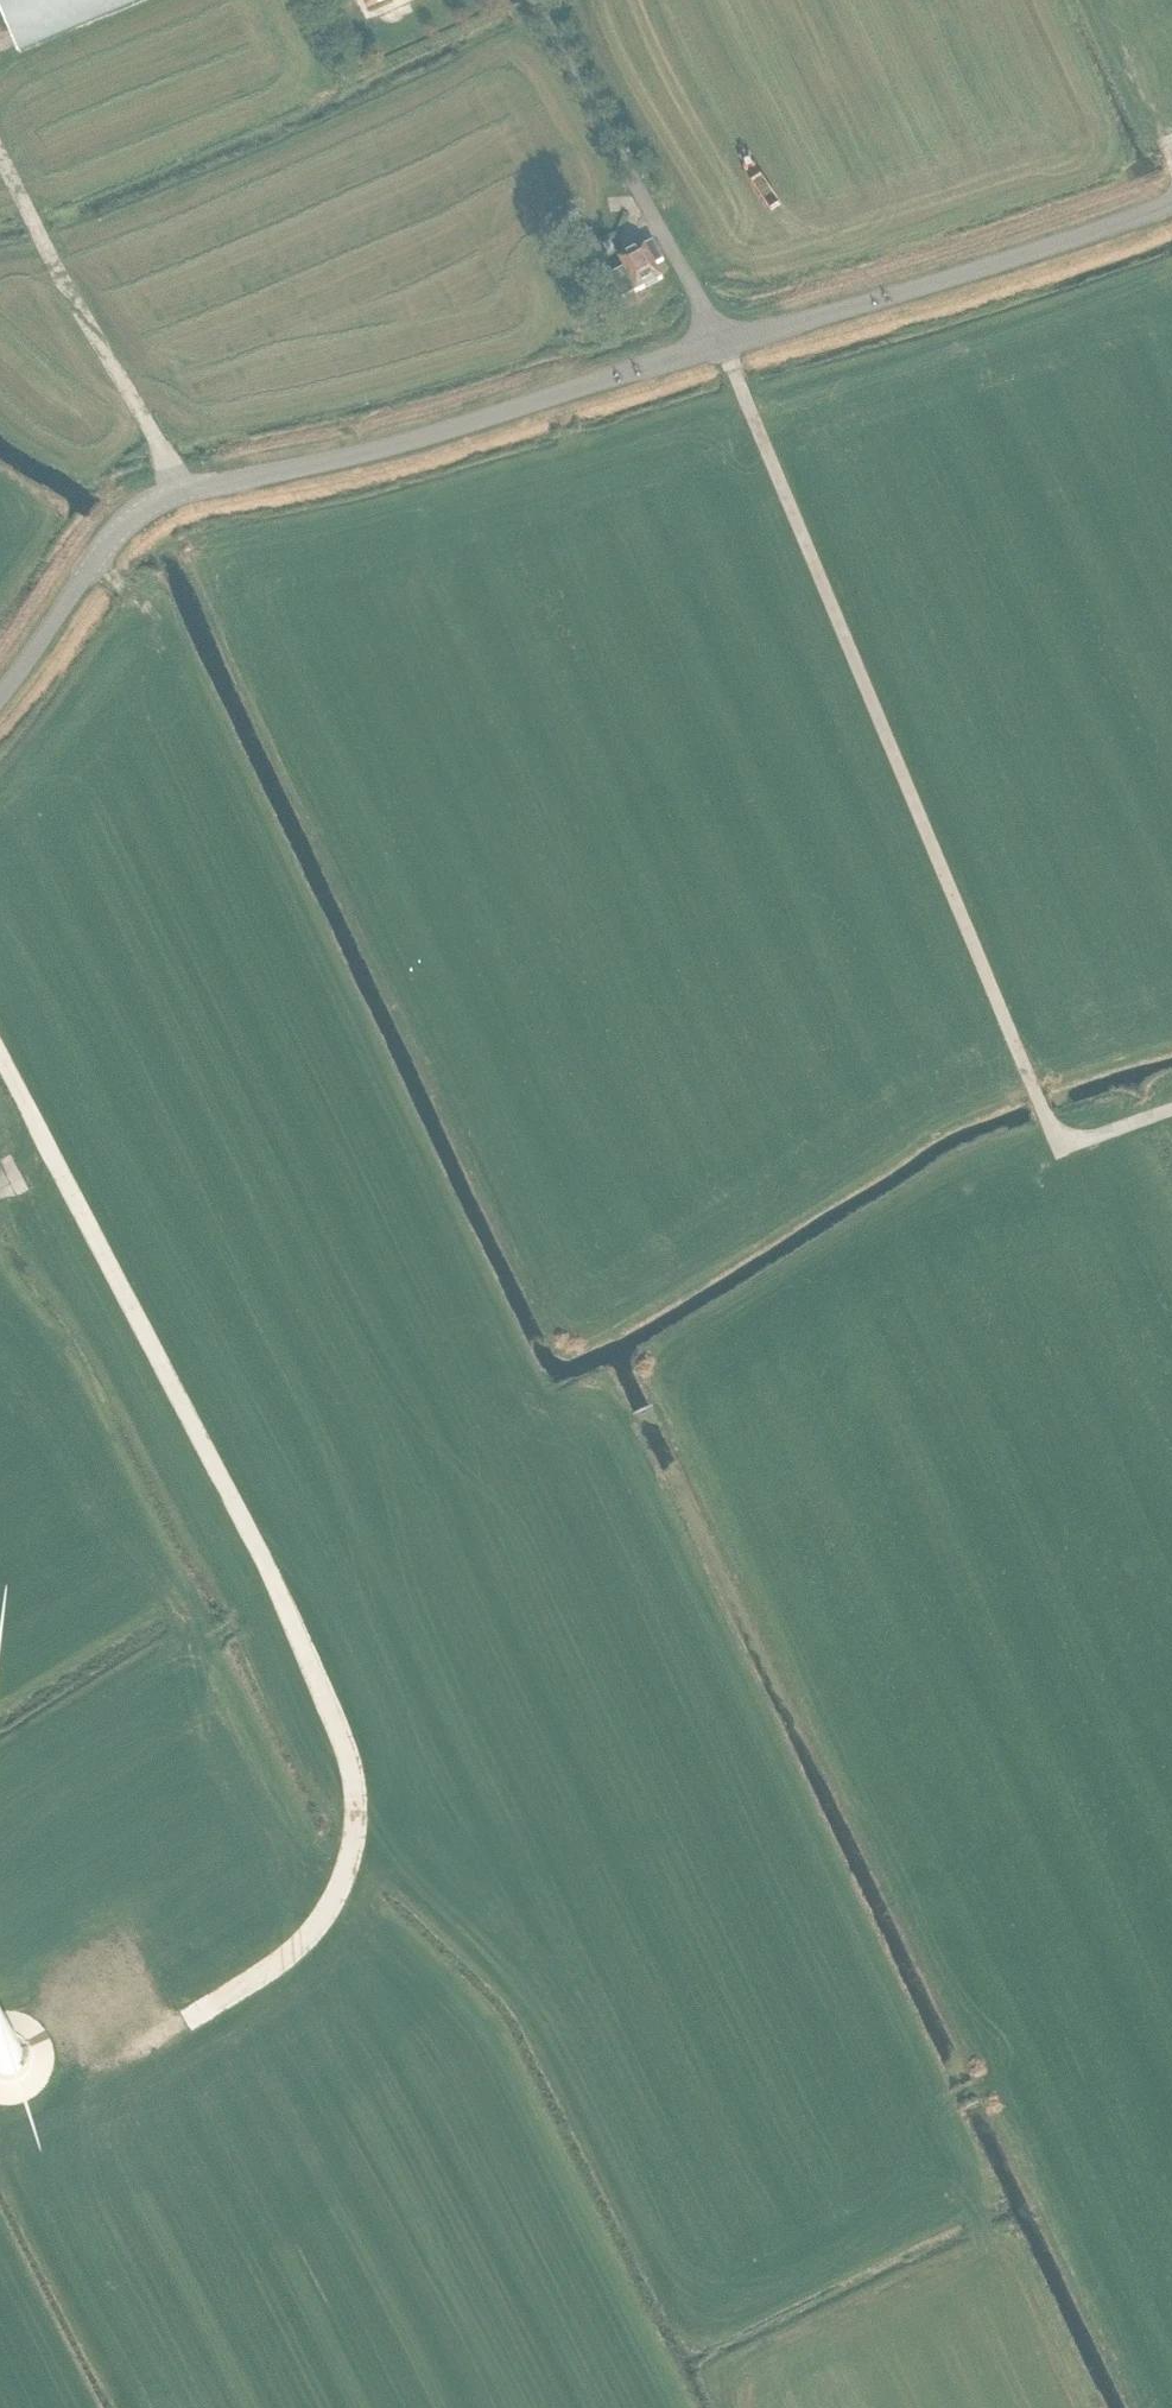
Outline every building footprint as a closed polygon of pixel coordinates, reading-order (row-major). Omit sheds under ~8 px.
[(21,59),(164,0),(0,0),(0,7),(21,59)] [(368,9),(390,0),(364,0),(368,9)] [(619,249),(634,242),(627,229),(612,237),(619,249)] [(646,247),(646,246),(621,260),(626,269),(612,276),(624,300),(638,293),(663,280),(656,266),(665,262),(654,242),(646,247)] [(13,2042),(10,2041),(7,2041),(4,2041),(2,2042),(0,2042),(0,2076),(3,2076),(5,2077),(7,2077),(9,2077),(10,2077),(13,2076),(15,2075),(17,2074),(19,2072),(20,2071),(22,2070),(22,2068),(23,2066),(24,2065),(25,2062),(25,2060),(25,2057),(25,2055),(24,2052),(23,2050),(21,2048),(20,2046),(18,2045),(17,2044),(15,2043),(13,2042)]
